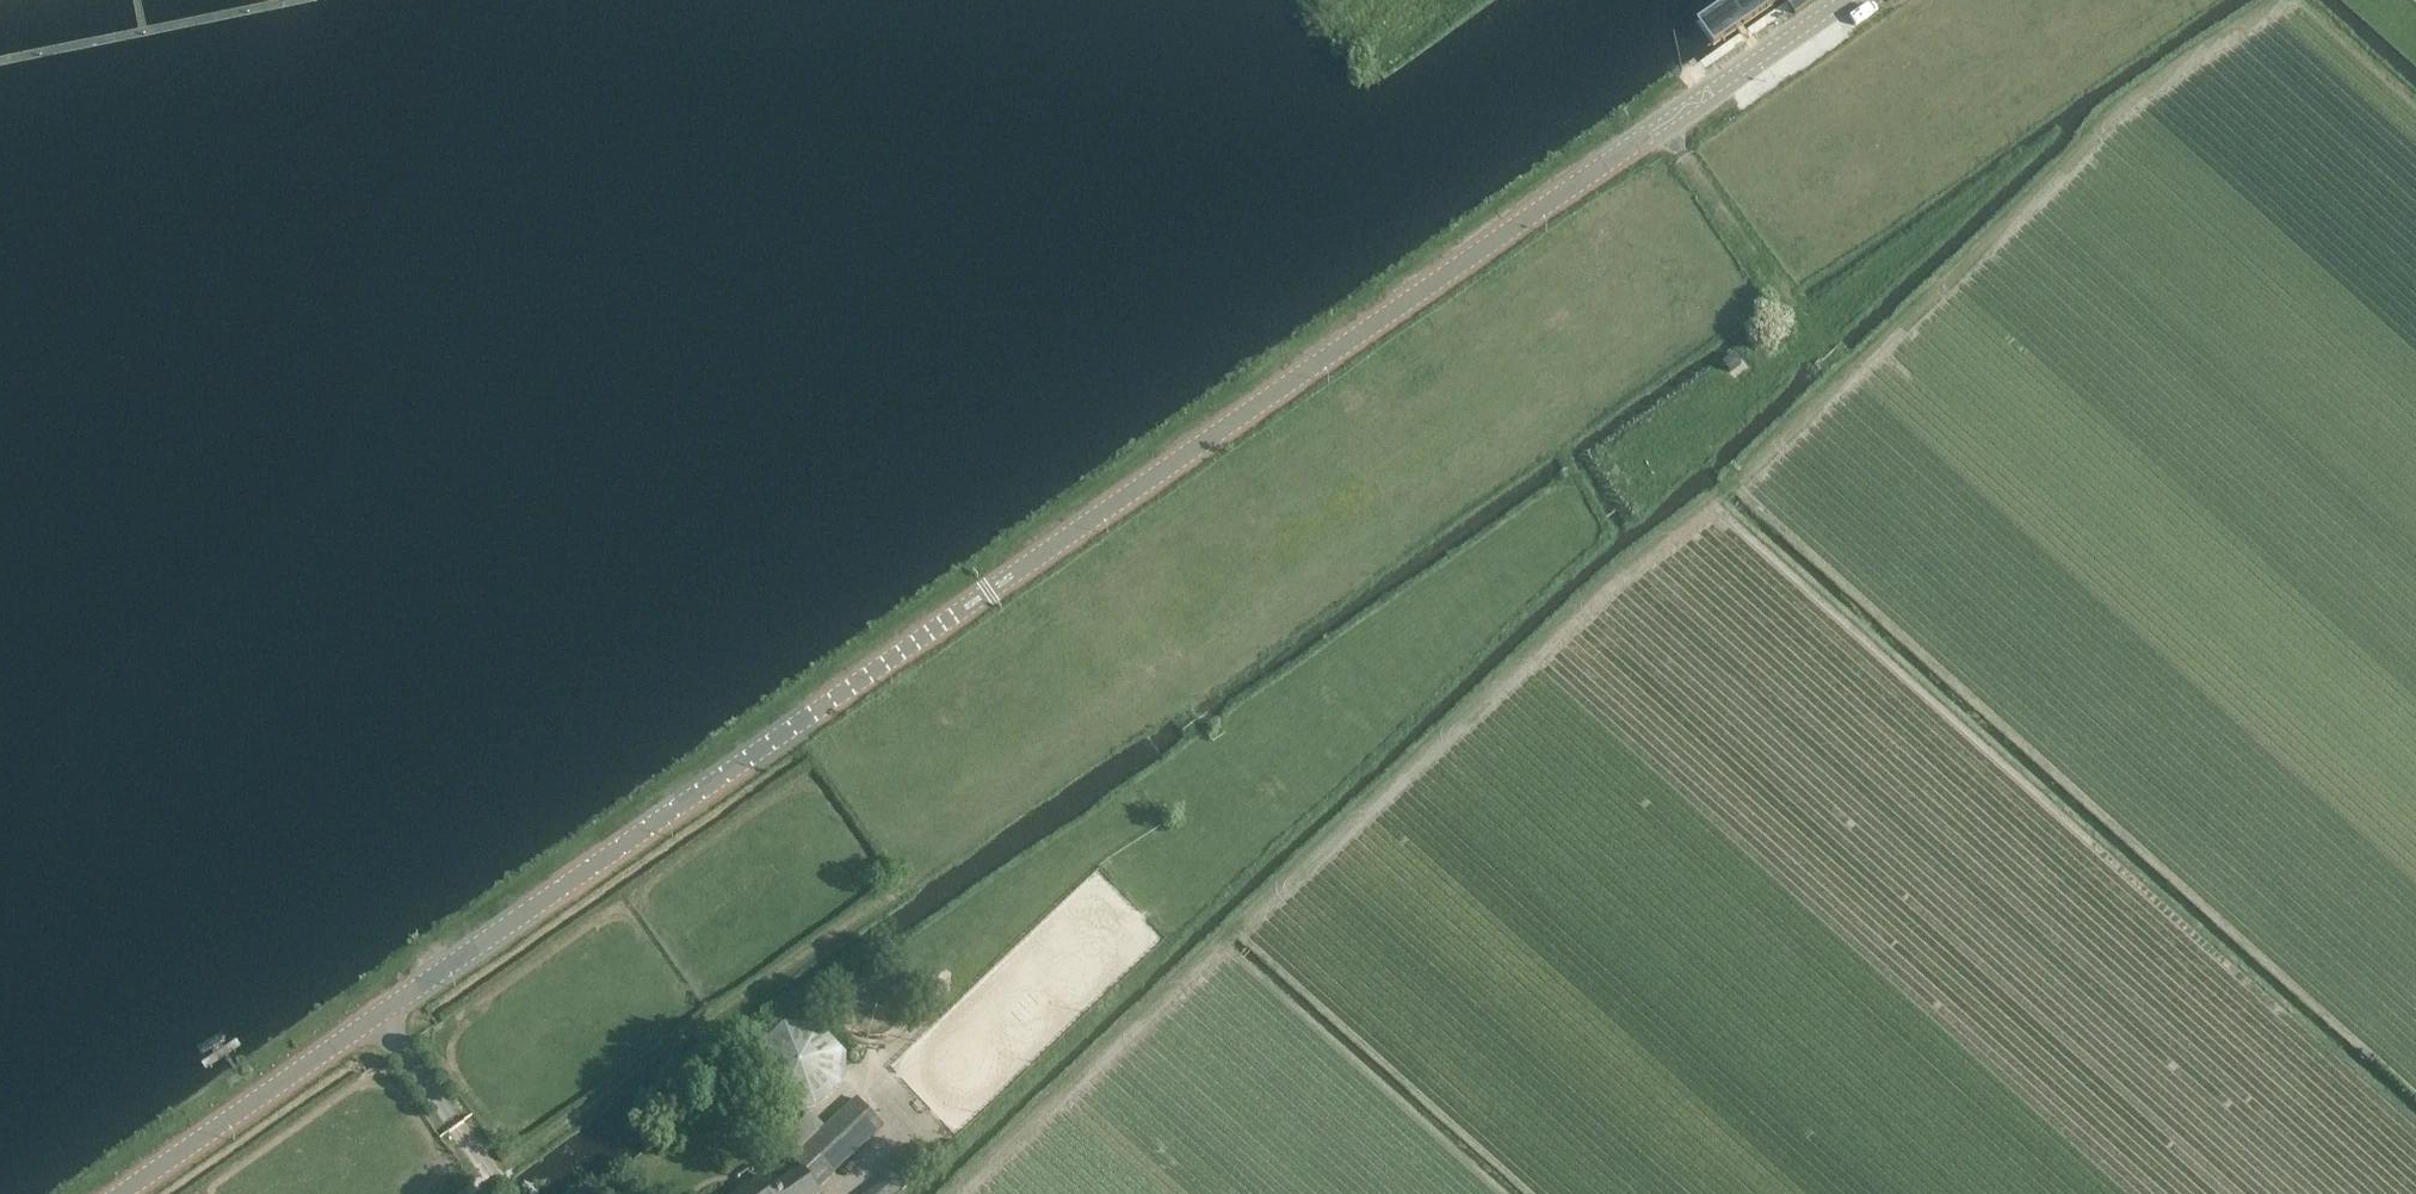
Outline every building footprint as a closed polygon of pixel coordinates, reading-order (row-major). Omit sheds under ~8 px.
[(1709,49),(1784,0),(1723,0),(1690,23),(1709,49)] [(852,1037),(862,1043),(874,1046),(886,1044),(897,1039),(906,1031),(911,1019),(912,1005),(908,992),(900,982),(888,975),(874,973),(861,976),(851,983),(844,993),(840,1004),(840,1016),(845,1027),(852,1037)] [(789,1106),(805,1108),(819,1104),(831,1096),(840,1084),(844,1070),(843,1055),(837,1042),(827,1031),(814,1025),(800,1023),(786,1026),(774,1033),(764,1044),(759,1058),(759,1074),(765,1088),(776,1099),(789,1106)] [(802,1168),(804,1170),(821,1188),(885,1127),(857,1098),(793,1159),(802,1168)] [(804,1170),(802,1168),(772,1188),(765,1178),(741,1193),(820,1193),(804,1170)] [(901,1192),(890,1177),(868,1193),(898,1193),(901,1192)]
